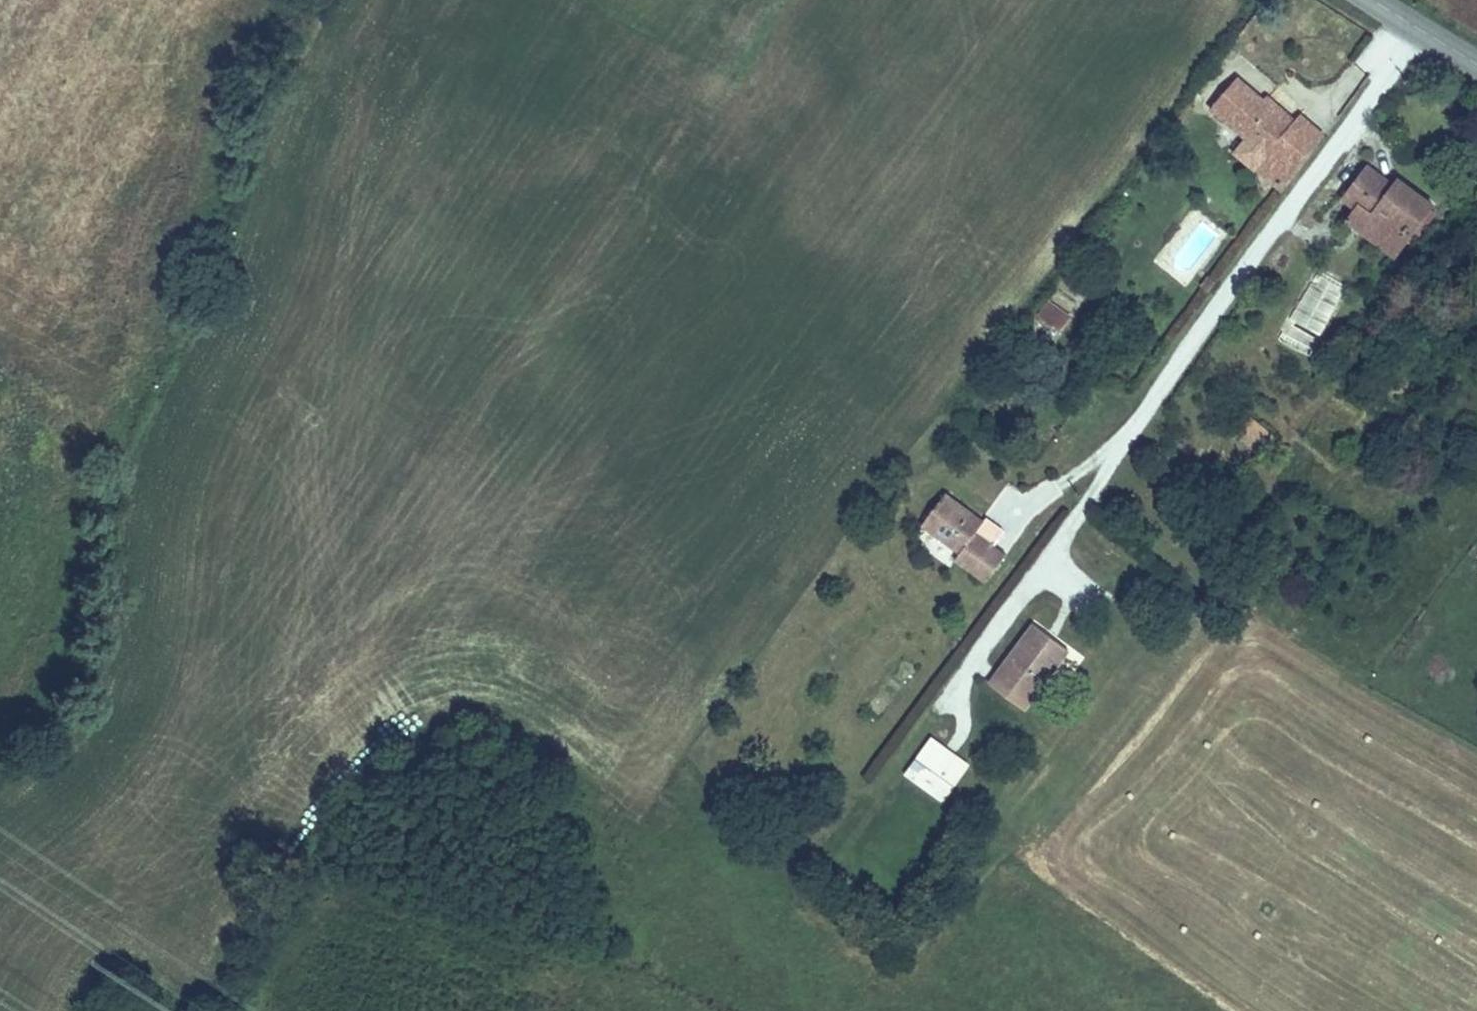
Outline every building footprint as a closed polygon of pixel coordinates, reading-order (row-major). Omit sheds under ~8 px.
[(1217,104),(1196,134),(1279,194),(1308,154),(1284,137),(1281,142),(1257,124),(1253,130),(1217,104)] [(1330,216),(1344,226),(1348,220),(1362,230),(1358,236),(1396,262),(1425,219),(1390,195),(1381,208),(1367,198),(1370,193),(1354,181),(1330,216)] [(1344,226),(1335,238),(1387,274),(1396,262),(1358,236),(1362,230),(1348,220),(1344,226)] [(1060,332),(1072,314),(1047,299),(1036,317),(1060,332)] [(1255,456),(1273,438),(1253,418),(1235,436),(1255,456)] [(957,540),(962,533),(971,520),(932,492),(909,525),(948,553),(942,562),(972,582),(992,554),(981,546),(976,553),(957,540)] [(981,546),(962,533),(957,540),(976,553),(981,546)] [(1059,654),(1024,628),(979,689),(1013,715),(1059,654)] [(943,802),(971,763),(931,735),(903,774),(943,802)]
